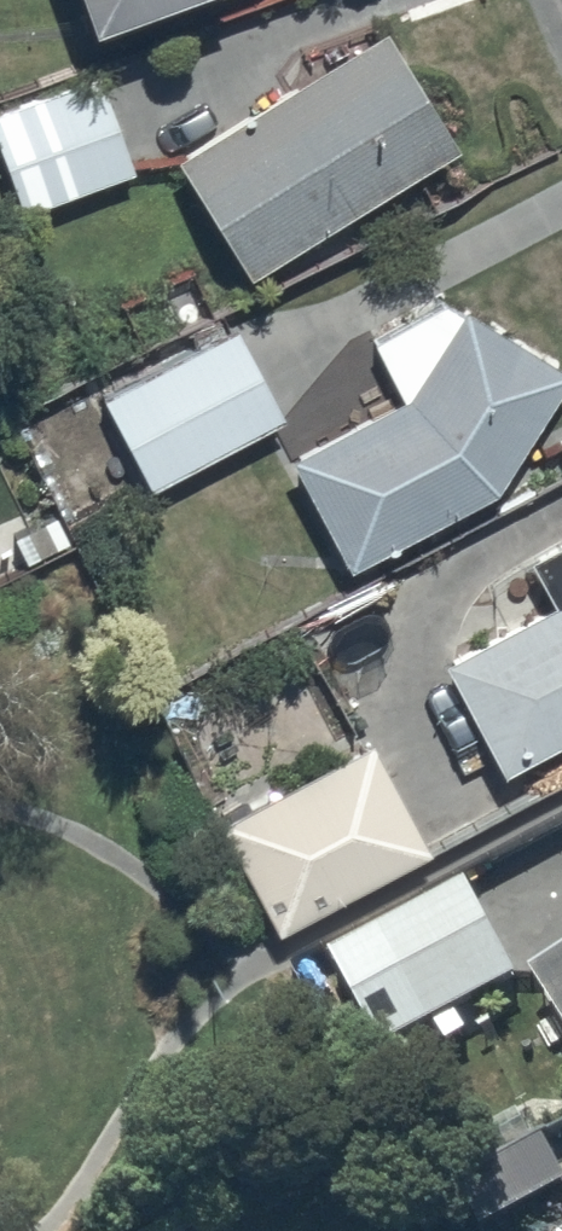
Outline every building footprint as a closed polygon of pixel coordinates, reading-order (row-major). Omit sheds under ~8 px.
[(96,16),(139,0),(90,0),(96,16)] [(377,10),(169,138),(241,254),(449,126),(377,10)] [(0,95),(0,137),(23,198),(129,158),(92,60),(0,95)] [(485,472),(560,356),(461,292),(457,297),(435,283),(362,323),(394,380),(281,441),(341,550),(485,472)] [(231,312),(96,382),(142,473),(278,403),(231,312)] [(436,643),(496,752),(561,718),(561,513),(520,534),(547,587),(436,643)] [(365,728),(215,808),(271,915),(422,834),(365,728)] [(465,873),(330,947),(381,1040),(516,966),(465,873)] [(529,961),(561,1011),(561,940),(529,961)] [(561,1173),(561,1165),(542,1130),(460,1177),(484,1218),(561,1173)]
